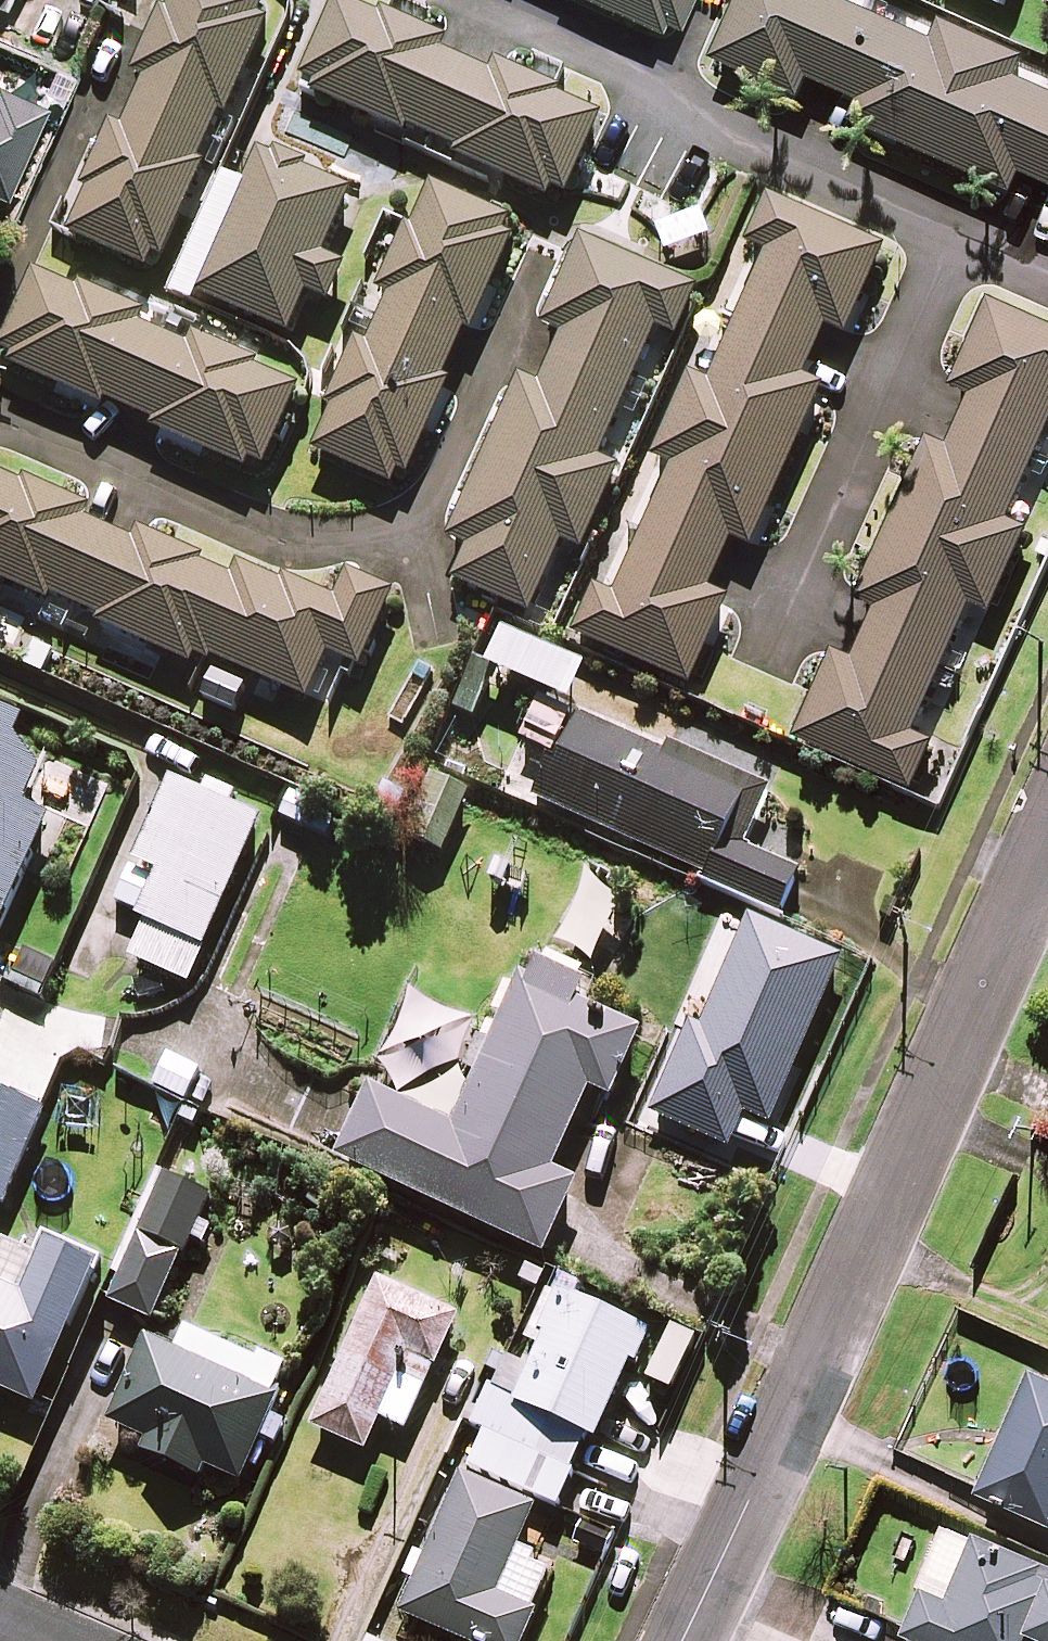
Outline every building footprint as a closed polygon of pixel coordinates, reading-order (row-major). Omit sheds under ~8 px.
[(167,262),(209,168),(202,165),(222,120),(229,123),(279,8),(261,0),(167,0),(136,71),(152,78),(134,119),(122,113),(68,237),(153,275),(160,259),(167,262)] [(677,26),(688,0),(593,0),(662,31),(667,21),(677,26)] [(719,64),(805,103),(815,82),(867,105),(858,125),(1017,197),(1026,176),(1047,186),(1047,95),(1019,81),(1027,64),(943,27),(935,44),(836,0),(748,0),(719,64)] [(1006,10),(1011,0),(987,0),(1006,10)] [(316,89),(313,96),(550,200),(553,192),(569,199),(606,115),(499,68),(493,81),(441,59),(446,47),(343,2),(307,84),(316,89)] [(354,197),(261,156),(199,296),(292,338),(310,298),(331,307),(346,273),(325,263),(354,197)] [(413,478),(512,241),(500,236),(505,225),(426,192),(382,297),(393,302),(378,337),(366,331),(314,455),(395,489),(401,473),(413,478)] [(886,255),(771,204),(750,252),(768,261),(712,387),(692,378),(653,465),(674,474),(622,592),(600,582),(575,638),(692,690),(730,604),(711,595),(733,544),(754,553),(823,398),(802,389),(828,332),(848,341),(886,255)] [(700,298),(584,248),(548,330),(568,338),(543,395),(522,386),(455,541),(473,549),(457,585),(533,619),(565,547),(585,556),(621,473),(602,465),(659,334),(680,343),(700,298)] [(106,413),(111,402),(161,425),(156,435),(248,478),(252,468),(266,474),(304,393),(192,341),(187,352),(142,330),(145,323),(41,274),(4,352),(15,357),(10,368),(106,413)] [(802,689),(787,722),(806,731),(802,741),(925,795),(946,748),(919,736),(976,605),(997,614),(1033,532),(1014,524),(1047,445),(1047,324),(995,301),(959,384),(981,393),(956,450),(947,446),(927,493),(915,488),(866,600),(885,608),(860,665),(839,656),(821,697),(802,689)] [(52,610),(56,600),(98,619),(93,629),(191,673),(200,655),(328,713),(341,684),(324,676),(331,659),(363,673),(396,600),(349,579),(337,606),(290,585),(286,593),(250,577),(246,585),(142,538),(138,547),(83,522),(87,512),(0,473),(0,587),(52,610)] [(527,747),(557,760),(578,710),(575,709),(590,675),(506,638),(493,668),(476,661),(454,711),(478,721),(498,676),(543,695),(531,725),(535,727),(527,747)] [(771,799),(585,716),(545,807),(785,914),(802,876),(747,852),(771,799)] [(52,823),(26,811),(46,765),(0,744),(0,941),(52,823)] [(472,797),(435,781),(408,840),(445,857),(472,797)] [(264,827),(176,788),(123,907),(154,921),(135,963),(192,988),(264,827)] [(589,989),(534,965),(458,1133),(378,1096),(345,1168),(548,1260),(581,1189),(556,1177),(594,1096),(615,1105),(646,1038),(581,1008),(589,989)] [(0,1096),(0,1206),(8,1210),(48,1117),(0,1096)] [(111,1304),(154,1324),(192,1244),(207,1251),(216,1232),(201,1224),(213,1199),(170,1179),(111,1304)] [(8,1244),(0,1264),(0,1395),(1,1392),(40,1409),(101,1269),(48,1246),(43,1259),(8,1244)] [(459,1323),(383,1288),(317,1432),(369,1455),(384,1422),(408,1433),(459,1323)] [(649,1336),(557,1294),(524,1365),(513,1360),(496,1397),(486,1393),(455,1462),(559,1509),(591,1440),(600,1444),(649,1336)] [(211,1470),(245,1485),(263,1444),(279,1451),(291,1423),(274,1416),(291,1378),(193,1336),(183,1359),(151,1345),(115,1429),(149,1444),(144,1457),(206,1483),(211,1470)] [(1040,1378),(988,1497),(1047,1524),(1047,1382),(1040,1378)] [(457,1478),(406,1594),(419,1600),(410,1621),(455,1640),(530,1640),(541,1617),(502,1599),(539,1515),(457,1478)] [(956,1533),(911,1629),(926,1635),(923,1640),(1047,1640),(1047,1576),(956,1533)]
